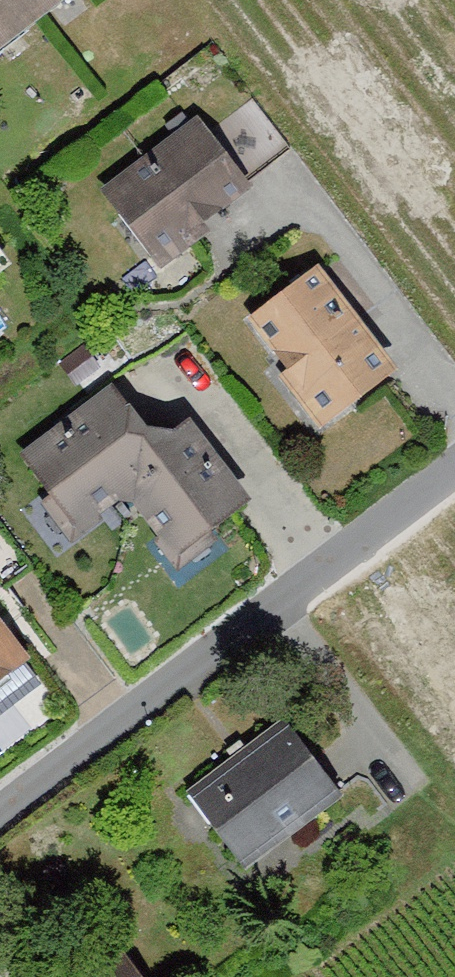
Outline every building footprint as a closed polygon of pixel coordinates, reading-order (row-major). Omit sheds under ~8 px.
[(99,0),(0,0),(0,77),(99,0)] [(211,135),(118,206),(169,272),(262,200),(211,135)] [(328,279),(254,330),(326,433),(400,382),(328,279)] [(120,405),(29,471),(86,543),(137,512),(163,456),(120,405)] [(163,456),(137,512),(182,569),(257,513),(190,436),(163,456)] [(27,667),(0,634),(0,688),(27,667)] [(289,740),(199,809),(248,873),(338,803),(289,740)] [(120,960),(96,976),(133,976),(120,960)]
